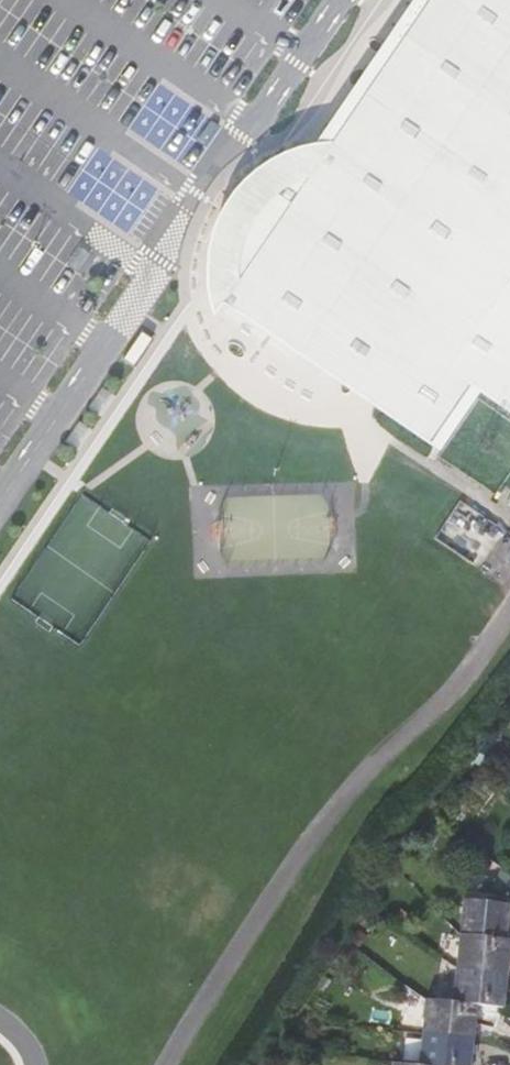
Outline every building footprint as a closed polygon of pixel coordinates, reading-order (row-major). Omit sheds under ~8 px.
[(433,444),(473,384),(509,410),(509,0),(422,0),(349,108),(326,143),(313,163),(307,170),(299,173),(289,177),(282,181),(276,185),(269,190),(262,197),(256,203),(251,210),(245,219),(241,228),(238,235),(236,242),(234,249),(233,258),(232,267),(232,271),(233,277),(218,297),(433,444)] [(326,143),(311,144),(301,145),(289,148),(283,151),(277,153),(268,159),(260,163),(251,170),(244,177),(237,184),(229,195),(222,205),(217,216),(213,226),(210,236),(208,244),(206,255),(205,266),(205,271),(206,278),(207,290),(218,297),(233,277),(232,271),(232,267),(233,258),(234,249),(236,242),(238,235),(241,228),(245,219),(251,210),(256,203),(262,197),(269,190),(276,185),(282,181),(289,177),(299,173),(307,170),(313,163),(326,143)] [(107,539),(102,547),(127,563),(144,539),(83,498),(63,528),(84,542),(92,529),(107,539)] [(461,501),(439,536),(477,560),(499,526),(461,501)] [(447,974),(442,1010),(418,1006),(410,1064),(462,1064),(469,1012),(492,1016),(501,947),(495,945),(500,909),(456,904),(447,974)]
